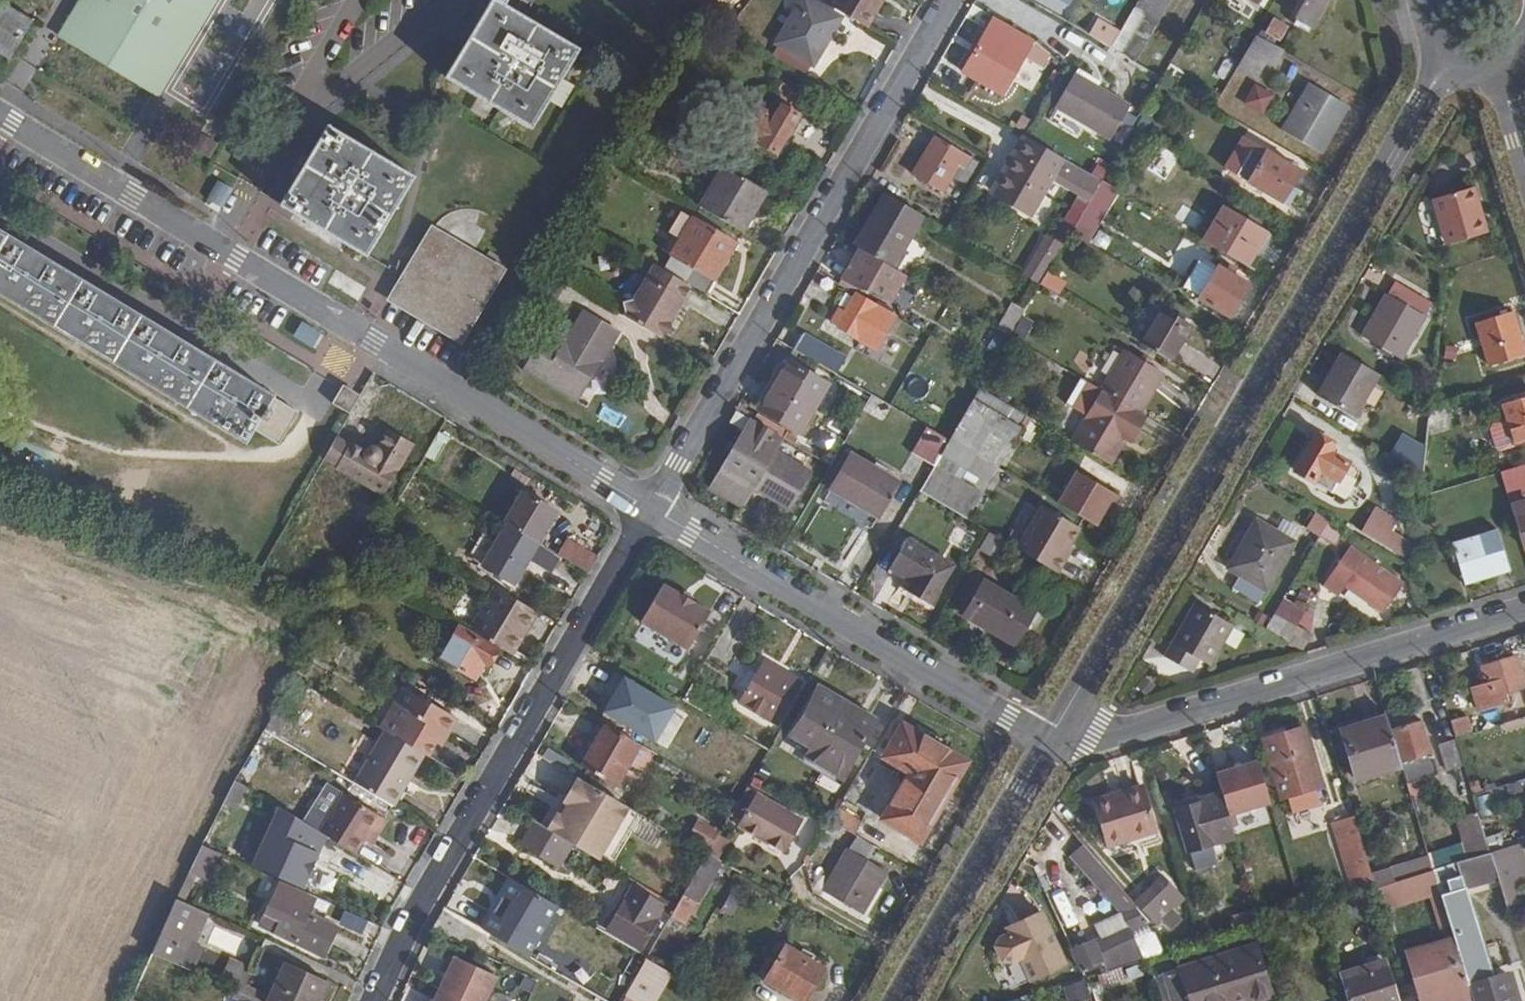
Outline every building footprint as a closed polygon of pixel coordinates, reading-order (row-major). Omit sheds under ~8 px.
[(215,0),(79,0),(57,37),(157,97),(215,0)] [(449,75),(531,123),(575,48),(501,4),(503,0),(494,0),(449,75)] [(812,64),(840,17),(812,0),(802,0),(776,43),(812,64)] [(831,6),(867,28),(882,3),(877,0),(834,0),(831,6)] [(1117,35),(1112,44),(1134,58),(1168,0),(1137,0),(1117,35)] [(1295,16),(1311,27),(1326,0),(1304,0),(1295,16)] [(0,1),(0,2),(0,52),(10,57),(32,21),(0,1)] [(1033,39),(995,16),(963,70),(1002,92),(1033,39)] [(1287,25),(1274,17),(1265,31),(1278,39),(1287,25)] [(1096,22),(1088,35),(1110,47),(1112,44),(1117,35),(1096,22)] [(1283,50),(1255,34),(1235,68),(1255,80),(1265,63),(1274,68),(1283,50)] [(1078,69),(1075,74),(1098,88),(1101,83),(1078,69)] [(1130,107),(1075,74),(1056,108),(1110,139),(1130,107)] [(1345,106),(1310,84),(1282,131),(1318,152),(1345,106)] [(765,111),(756,105),(738,134),(757,146),(760,142),(776,152),(806,100),(781,85),(765,111)] [(1272,95),(1254,85),(1237,114),(1254,124),(1272,95)] [(196,129),(186,147),(207,159),(217,141),(196,129)] [(365,252),(411,176),(328,129),(283,203),(365,252)] [(1064,158),(1024,135),(1015,151),(1020,154),(1009,173),(996,195),(1030,216),(1064,158)] [(969,156),(937,136),(915,175),(941,189),(957,163),(963,167),(969,156)] [(1301,172),(1243,137),(1225,168),(1283,202),(1301,172)] [(1177,157),(1161,146),(1148,169),(1166,179),(1177,157)] [(1020,154),(1015,151),(1014,151),(1003,170),(1009,173),(1020,154)] [(1094,191),(1101,180),(1075,165),(1065,181),(1091,197),(1094,191)] [(726,167),(703,208),(743,232),(768,192),(726,167)] [(203,203),(219,211),(237,176),(221,168),(203,203)] [(1101,180),(1094,191),(1110,200),(1116,190),(1101,180)] [(1472,183),(1467,185),(1476,214),(1482,212),(1472,183)] [(1476,214),(1467,185),(1429,198),(1439,231),(1445,230),(1449,242),(1486,229),(1482,212),(1476,214)] [(1110,200),(1094,191),(1091,197),(1070,232),(1086,241),(1110,200)] [(856,246),(860,248),(894,268),(925,216),(888,194),(856,246)] [(1202,240),(1245,265),(1254,248),(1243,241),(1253,224),(1222,206),(1202,240)] [(1181,207),(1176,220),(1195,228),(1200,215),(1181,207)] [(694,270),(687,283),(705,294),(734,243),(694,218),(671,255),(694,270)] [(507,264),(435,224),(395,291),(466,333),(507,264)] [(1243,241),(1254,248),(1264,231),(1253,224),(1243,241)] [(256,427),(275,396),(0,231),(0,291),(248,440),(256,427)] [(842,281),(856,288),(868,290),(882,297),(898,270),(894,268),(860,248),(842,281)] [(1049,267),(1053,260),(1035,249),(1021,273),(1040,284),(1049,267)] [(618,312),(652,332),(683,283),(641,258),(611,308),(618,312)] [(1199,296),(1198,298),(1228,316),(1247,285),(1217,267),(1215,270),(1198,260),(1183,286),(1199,296)] [(1470,262),(1459,266),(1461,276),(1474,272),(1470,262)] [(1040,284),(1057,294),(1066,277),(1049,267),(1040,284)] [(1431,302),(1395,280),(1363,334),(1399,356),(1431,302)] [(568,395),(618,312),(611,308),(584,293),(548,353),(543,349),(534,362),(540,366),(534,375),(568,395)] [(846,311),(838,325),(837,327),(874,349),(894,317),(855,295),(846,311)] [(1010,304),(998,324),(1025,339),(1037,318),(1010,304)] [(831,321),(838,325),(846,311),(839,307),(831,321)] [(1141,344),(1168,360),(1189,326),(1161,309),(1141,344)] [(1511,310),(1475,321),(1488,365),(1523,354),(1511,310)] [(292,337),(313,348),(322,332),(301,321),(292,337)] [(794,348),(838,373),(847,358),(804,332),(794,348)] [(1100,389),(1139,412),(1161,374),(1121,351),(1100,389)] [(1378,373),(1341,352),(1316,394),(1353,415),(1378,373)] [(829,385),(789,360),(760,407),(802,431),(829,385)] [(370,412),(389,386),(374,375),(355,402),(370,412)] [(1072,442),(1108,464),(1139,412),(1100,389),(1080,377),(1066,402),(1088,415),(1072,442)] [(357,396),(343,387),(333,403),(348,413),(357,396)] [(949,439),(978,456),(992,433),(1008,443),(1024,414),(979,387),(949,439)] [(1501,402),(1514,444),(1524,440),(1524,395),(1501,402)] [(275,396),(256,427),(280,441),(298,411),(275,396)] [(883,419),(887,404),(870,399),(865,414),(883,419)] [(1439,401),(1431,404),(1426,438),(1448,430),(1439,401)] [(783,436),(751,417),(711,484),(743,503),(755,482),(758,477),(773,486),(770,491),(791,503),(810,472),(774,451),(783,436)] [(912,452),(934,465),(940,455),(949,439),(927,426),(912,452)] [(350,446),(337,467),(336,469),(383,496),(414,445),(387,430),(377,449),(370,449),(366,452),(351,443),(350,446)] [(338,438),(324,460),(337,467),(350,446),(338,438)] [(940,455),(968,472),(978,456),(949,439),(940,455)] [(1295,471),(1332,493),(1342,474),(1347,465),(1328,454),(1330,450),(1314,441),(1295,471)] [(1397,441),(1391,453),(1423,471),(1424,457),(1397,441)] [(872,528),(900,482),(852,455),(826,500),(872,528)] [(934,465),(919,490),(969,519),(983,494),(963,481),(968,472),(940,455),(934,465)] [(1524,462),(1498,470),(1505,493),(1524,487),(1524,466),(1524,462)] [(1075,471),(1056,502),(1082,518),(1094,525),(1104,507),(1109,509),(1117,495),(1075,471)] [(1342,474),(1332,493),(1347,500),(1355,485),(1352,479),(1342,474)] [(755,482),(770,491),(773,486),(758,477),(755,482)] [(521,491),(504,523),(507,525),(535,542),(554,510),(521,491)] [(1510,506),(1523,547),(1524,547),(1524,501),(1510,506)] [(1042,503),(1016,546),(1057,571),(1066,556),(1063,554),(1068,544),(1079,526),(1042,503)] [(1370,523),(1351,512),(1344,525),(1402,558),(1410,546),(1388,533),(1394,522),(1377,513),(1370,523)] [(1318,537),(1326,524),(1314,517),(1306,530),(1318,537)] [(1296,541),(1258,520),(1230,567),(1242,574),(1234,588),(1260,602),(1296,541)] [(1346,536),(1326,524),(1318,537),(1338,549),(1346,536)] [(511,583),(535,542),(507,525),(483,566),(511,583)] [(968,551),(974,536),(955,528),(949,543),(968,551)] [(990,531),(979,550),(997,560),(1008,542),(990,531)] [(1495,534),(1452,548),(1463,587),(1507,573),(1495,534)] [(954,565),(908,537),(889,568),(919,586),(914,594),(931,603),(954,565)] [(558,555),(587,572),(596,558),(566,540),(558,555)] [(1068,544),(1063,554),(1066,556),(1072,545),(1068,544)] [(1403,582),(1354,553),(1332,586),(1346,595),(1350,589),(1386,611),(1403,582)] [(709,610),(661,583),(638,621),(687,648),(709,610)] [(1032,611),(984,583),(965,616),(1014,646),(1032,611)] [(496,648),(510,656),(535,613),(500,591),(474,635),(496,648)] [(1233,624),(1195,602),(1164,655),(1190,671),(1199,657),(1210,664),(1233,624)] [(1273,612),(1264,627),(1296,646),(1305,632),(1273,612)] [(474,635),(461,627),(441,658),(473,677),(482,662),(486,664),(496,648),(474,635)] [(1515,655),(1484,665),(1487,677),(1472,682),(1478,696),(1524,684),(1515,655)] [(765,662),(758,673),(748,689),(740,702),(778,725),(802,684),(765,662)] [(748,689),(758,673),(750,668),(740,685),(748,689)] [(615,671),(594,710),(655,742),(676,704),(615,671)] [(844,777),(877,720),(821,688),(788,743),(844,777)] [(404,689),(395,704),(402,709),(412,694),(404,689)] [(380,730),(385,733),(424,756),(428,758),(435,745),(442,733),(446,735),(455,721),(412,694),(402,709),(395,704),(380,730)] [(1468,713),(1450,719),(1456,737),(1473,732),(1468,713)] [(1358,777),(1402,764),(1401,761),(1391,729),(1388,715),(1342,729),(1358,777)] [(1421,720),(1391,729),(1401,761),(1431,753),(1421,720)] [(645,747),(609,725),(585,767),(620,788),(645,747)] [(748,726),(743,735),(763,747),(768,738),(748,726)] [(881,822),(917,842),(963,763),(901,727),(883,758),(908,774),(881,822)] [(1305,727),(1266,739),(1283,796),(1289,795),(1294,813),(1322,804),(1317,787),(1323,784),(1305,727)] [(355,784),(394,807),(424,756),(385,733),(355,784)] [(442,733),(435,745),(440,748),(446,735),(442,733)] [(763,747),(743,735),(739,742),(759,754),(763,747)] [(1448,768),(1465,764),(1458,740),(1441,744),(1448,768)] [(963,763),(917,842),(922,845),(968,766),(963,763)] [(640,816),(577,779),(565,798),(558,794),(548,811),(555,815),(546,829),(565,840),(610,867),(640,816)] [(236,780),(224,801),(235,807),(247,788),(236,780)] [(1113,804),(1145,793),(1144,786),(1110,797),(1113,804)] [(1235,836),(1222,792),(1201,798),(1202,801),(1175,809),(1188,850),(1235,836)] [(1155,825),(1145,793),(1113,804),(1110,797),(1093,802),(1104,841),(1155,825)] [(326,836),(355,854),(378,816),(342,794),(319,832),(326,836)] [(803,822),(757,795),(738,827),(784,854),(803,822)] [(258,854),(253,865),(264,870),(291,883),(299,887),(305,875),(316,854),(326,836),(319,832),(280,808),(273,824),(258,854)] [(540,825),(546,829),(555,815),(548,811),(540,825)] [(859,826),(836,812),(830,823),(853,837),(859,826)] [(1355,895),(1377,888),(1372,874),(1355,817),(1333,823),(1355,895)] [(659,842),(664,826),(640,818),(635,834),(659,842)] [(540,825),(530,819),(516,842),(551,862),(565,840),(546,829),(540,825)] [(707,856),(718,862),(729,843),(718,837),(707,856)] [(873,848),(856,839),(823,894),(858,916),(884,873),(865,863),(873,848)] [(1524,904),(1524,891),(1522,882),(1518,883),(1512,853),(1524,849),(1524,842),(1491,852),(1495,865),(1508,909),(1524,904)] [(201,846),(193,865),(205,871),(214,852),(201,846)] [(1136,904),(1085,846),(1073,855),(1105,893),(1108,891),(1121,905),(1119,908),(1124,912),(1136,927),(1148,919),(1136,904)] [(1522,882),(1524,881),(1524,850),(1524,849),(1512,853),(1518,883),(1522,882)] [(1475,1000),(1516,1000),(1508,972),(1496,975),(1467,873),(1495,865),(1491,852),(1435,869),(1457,941),(1473,996),(1475,1000)] [(720,864),(707,856),(676,906),(670,917),(684,925),(720,864)] [(1372,874),(1377,888),(1395,883),(1391,868),(1372,874)] [(507,878),(478,930),(532,959),(561,907),(507,878)] [(1377,888),(1383,908),(1408,900),(1402,880),(1395,883),(1377,888)] [(307,912),(314,897),(278,881),(258,923),(323,955),(337,928),(307,912)] [(1161,881),(1136,904),(1148,919),(1154,926),(1181,903),(1161,881)] [(617,911),(612,920),(607,929),(638,947),(663,905),(631,886),(617,911)] [(1065,895),(1054,900),(1066,928),(1077,924),(1065,895)] [(177,900),(152,956),(178,968),(204,912),(177,900)] [(604,916),(612,920),(617,911),(610,907),(604,916)] [(1095,923),(1100,937),(1102,941),(1129,930),(1136,927),(1124,912),(1095,923)] [(339,926),(361,933),(365,919),(343,913),(339,926)] [(1042,913),(1008,927),(1010,934),(1001,937),(997,946),(1003,960),(1013,961),(1017,958),(1022,956),(1032,980),(1066,964),(1042,913)] [(1136,927),(1129,930),(1139,948),(1146,944),(1136,927)] [(1100,937),(1072,948),(1083,973),(1089,971),(1087,967),(1102,961),(1108,971),(1145,960),(1139,948),(1129,930),(1102,941),(1100,937)] [(598,943),(582,933),(565,966),(581,976),(598,943)] [(1473,996),(1457,941),(1410,954),(1417,976),(1413,977),(1421,1000),(1455,1000),(1473,996)] [(1166,971),(1176,1000),(1252,1000),(1253,1000),(1268,1000),(1273,999),(1256,945),(1166,971)] [(783,947),(763,980),(798,1000),(803,1000),(821,970),(783,947)] [(496,976),(448,952),(439,968),(446,971),(432,1000),(484,1000),(496,976)] [(131,1000),(163,1000),(178,968),(152,956),(131,1000)] [(655,983),(661,986),(669,973),(645,958),(620,1000),(644,1000),(655,983)] [(1349,1000),(1399,1000),(1386,959),(1339,973),(1349,1000)] [(326,983),(286,964),(269,1000),(318,1000),(326,983)] [(227,990),(252,1000),(260,1000),(269,982),(238,968),(227,990)] [(1070,1000),(1076,1000),(1089,996),(1083,979),(1065,986),(1070,1000)] [(661,986),(655,983),(644,1000),(652,1000),(661,986)]
